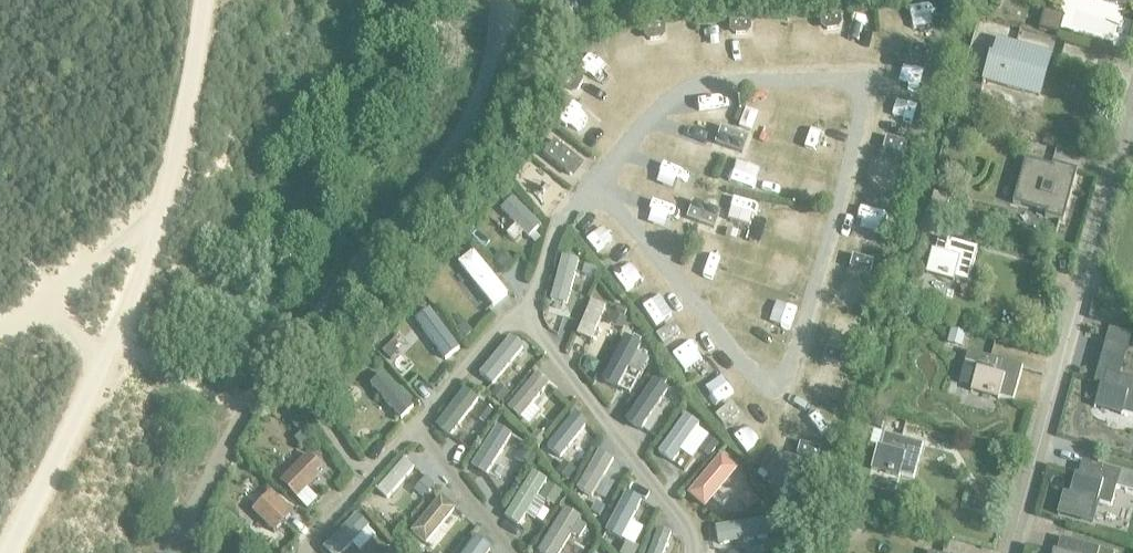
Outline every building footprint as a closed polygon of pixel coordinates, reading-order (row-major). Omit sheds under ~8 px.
[(1126,9),(1129,0),(1092,0),(1126,9)] [(859,6),(840,10),(845,33),(864,29),(859,6)] [(814,11),(798,12),(800,47),(817,46),(814,11)] [(1045,11),(1040,28),(1059,33),(1064,16),(1045,11)] [(842,25),(840,16),(820,19),(821,28),(826,32),(839,30),(842,25)] [(699,55),(722,55),(722,21),(699,21),(699,55)] [(692,22),(666,22),(666,37),(692,37),(692,22)] [(751,22),(730,22),(730,32),(734,36),(747,36),(751,32),(751,22)] [(636,23),(613,28),(619,53),(642,48),(636,23)] [(665,36),(664,27),(643,29),(644,38),(649,42),(662,41),(665,36)] [(983,82),(1038,98),(1050,58),(997,43),(996,47),(989,44),(986,54),(990,55),(983,82)] [(913,44),(909,56),(929,62),(933,50),(913,44)] [(585,52),(579,64),(604,79),(611,68),(585,52)] [(581,76),(573,71),(563,89),(571,94),(577,93),(583,82),(581,76)] [(964,83),(960,96),(978,102),(982,88),(964,83)] [(882,109),(912,115),(917,90),(887,84),(882,109)] [(760,119),(762,105),(745,102),(742,116),(760,119)] [(703,125),(729,127),(730,113),(704,111),(703,125)] [(810,127),(805,146),(829,151),(834,132),(810,127)] [(716,147),(742,156),(748,140),(722,130),(716,147)] [(887,137),(884,149),(904,155),(907,143),(887,137)] [(584,166),(554,142),(544,156),(573,179),(584,166)] [(1024,162),(1012,205),(1043,213),(1042,218),(1062,223),(1077,172),(1052,165),(1051,169),(1024,162)] [(817,197),(822,174),(808,171),(803,194),(817,197)] [(865,174),(859,191),(880,198),(885,181),(865,174)] [(748,213),(749,196),(723,194),(722,211),(748,213)] [(934,196),(930,209),(947,213),(951,201),(934,196)] [(539,228),(512,200),(500,211),(527,239),(539,228)] [(874,234),(881,208),(858,202),(851,228),(874,234)] [(694,206),(688,222),(714,232),(720,215),(694,206)] [(660,234),(679,239),(684,217),(665,213),(660,234)] [(924,215),(920,228),(938,233),(941,220),(924,215)] [(691,253),(711,256),(714,237),(694,234),(691,253)] [(967,285),(977,251),(938,240),(934,254),(931,253),(924,275),(952,283),(953,281),(967,285)] [(772,248),(769,266),(798,270),(801,252),(772,248)] [(508,297),(473,253),(456,266),(492,310),(508,297)] [(854,256),(850,268),(870,274),(874,261),(854,256)] [(566,308),(578,263),(561,258),(549,304),(566,308)] [(659,314),(679,297),(666,282),(646,300),(659,314)] [(820,308),(848,318),(854,301),(826,291),(820,308)] [(589,344),(604,309),(589,303),(575,338),(589,344)] [(458,352),(428,312),(412,323),(443,363),(458,352)] [(681,335),(674,324),(656,337),(663,348),(681,335)] [(952,330),(947,344),(961,348),(965,334),(952,330)] [(1093,385),(1100,387),(1094,407),(1132,418),(1132,381),(1119,378),(1131,337),(1109,330),(1093,385)] [(491,387),(521,350),(508,340),(479,377),(491,387)] [(616,391),(638,348),(623,340),(601,384),(616,391)] [(690,341),(675,345),(680,363),(695,359),(690,341)] [(827,349),(824,361),(844,367),(847,355),(827,349)] [(999,400),(1013,403),(1022,369),(967,354),(959,386),(972,390),(971,394),(999,402),(999,400)] [(413,410),(382,376),(368,388),(400,422),(413,410)] [(547,388),(535,378),(506,411),(518,421),(547,388)] [(639,434),(667,393),(652,383),(624,425),(639,434)] [(449,440),(477,402),(463,391),(435,430),(449,440)] [(740,414),(732,404),(715,417),(723,427),(740,414)] [(729,424),(741,440),(768,421),(756,405),(729,424)] [(558,460),(586,426),(573,416),(546,450),(558,460)] [(671,466),(698,428),(684,418),(656,456),(671,466)] [(872,419),(870,427),(881,429),(883,422),(872,419)] [(485,478),(510,438),(495,429),(471,469),(485,478)] [(912,481),(922,447),(883,436),(879,450),(876,449),(870,471),(898,479),(898,477),(912,481)] [(801,443),(797,456),(817,462),(821,449),(801,443)] [(308,454),(280,483),(307,510),(317,500),(307,490),(320,478),(317,475),(323,469),(308,454)] [(590,501),(611,463),(596,455),(575,493),(590,501)] [(704,511),(736,472),(719,458),(687,497),(704,511)] [(412,472),(403,463),(375,492),(385,500),(412,472)] [(1056,514),(1091,524),(1093,518),(1096,507),(1097,505),(1110,509),(1115,490),(1132,495),(1132,478),(1081,463),(1077,477),(1074,476),(1068,496),(1062,494),(1056,514)] [(778,480),(794,488),(801,473),(785,465),(778,480)] [(519,529),(546,484),(531,475),(504,521),(519,529)] [(294,514),(272,493),(253,513),(275,534),(294,514)] [(620,544),(640,503),(625,495),(604,536),(620,544)] [(453,513),(438,501),(409,536),(424,548),(453,513)] [(580,522),(563,512),(538,552),(561,552),(580,522)] [(848,513),(844,528),(861,533),(865,518),(848,513)] [(356,518),(321,552),(322,552),(344,552),(368,530),(356,518)] [(767,539),(764,522),(716,531),(719,548),(767,539)] [(670,536),(656,531),(648,552),(664,552),(670,536)] [(1098,550),(1060,539),(1056,552),(1053,552),(1052,552),(1110,552),(1098,550)] [(474,541),(465,552),(489,552),(490,552),(474,541)]
